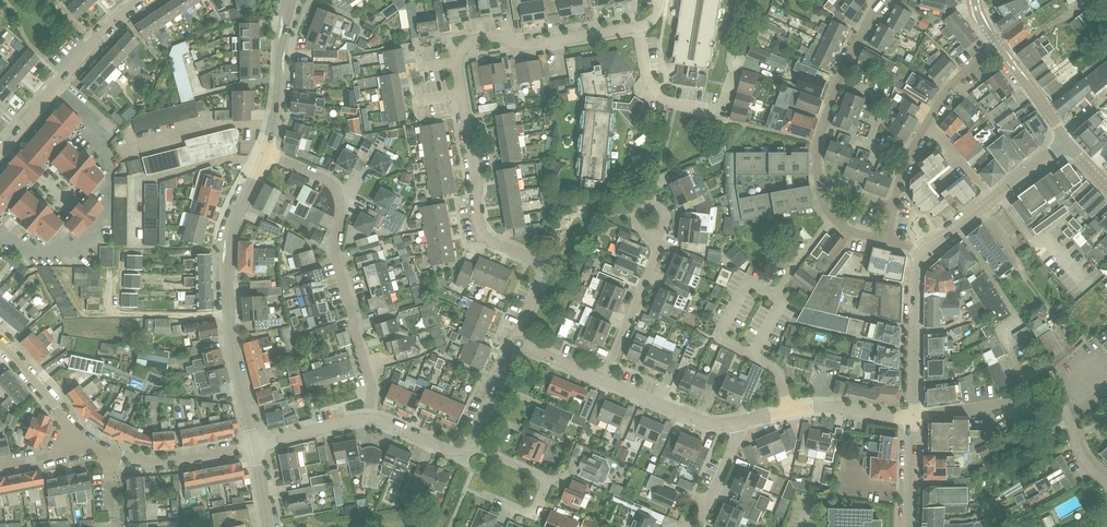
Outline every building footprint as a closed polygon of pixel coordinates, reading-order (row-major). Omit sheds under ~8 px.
[(88,8),(80,0),(75,0),(67,7),(77,17),(88,8)] [(180,0),(172,0),(164,5),(172,18),(186,8),(180,0)] [(195,22),(199,19),(191,5),(199,0),(180,0),(186,8),(189,14),(195,22)] [(254,0),(235,0),(237,7),(228,9),(229,10),(231,19),(242,16),(246,15),(245,9),(247,8),(247,9),(256,7),(254,0)] [(351,13),(355,10),(351,4),(356,0),(332,0),(335,5),(351,13)] [(401,0),(395,4),(399,10),(405,6),(401,0)] [(414,0),(413,0),(407,4),(407,9),(410,23),(415,22),(416,27),(418,26),(420,37),(430,35),(427,15),(417,16),(414,0)] [(460,22),(457,1),(457,0),(441,0),(443,17),(444,17),(442,9),(445,8),(446,13),(449,12),(451,23),(460,22)] [(457,1),(460,22),(470,20),(469,9),(471,8),(471,4),(474,4),(473,0),(462,0),(457,1)] [(491,12),(489,0),(476,0),(477,3),(480,3),(481,14),(491,12)] [(491,12),(501,10),(500,0),(489,0),(491,12)] [(521,0),(512,0),(515,19),(523,18),(523,22),(535,20),(532,1),(521,3),(521,0)] [(535,20),(547,18),(546,14),(553,13),(551,0),(538,0),(532,1),(535,20)] [(553,13),(561,12),(561,16),(573,14),(571,0),(551,0),(553,13)] [(573,14),(585,12),(585,8),(592,7),(591,0),(571,0),(573,14)] [(679,18),(717,24),(721,3),(705,0),(682,0),(679,18)] [(829,0),(824,6),(835,15),(839,9),(852,19),(859,10),(847,0),(829,0)] [(866,0),(847,0),(859,10),(866,0)] [(908,5),(915,9),(919,2),(915,0),(911,0),(908,5)] [(920,5),(932,8),(934,0),(921,0),(920,5)] [(945,12),(948,0),(934,0),(932,8),(945,12)] [(1026,0),(1009,0),(994,6),(1001,16),(994,21),(1003,34),(1019,21),(1016,16),(1023,10),(1030,6),(1026,0)] [(897,4),(891,15),(914,27),(916,21),(909,18),(912,12),(897,4)] [(150,15),(158,27),(172,18),(164,5),(150,15)] [(319,7),(315,18),(336,26),(338,20),(344,22),(345,17),(319,7)] [(442,8),(436,9),(437,13),(427,15),(430,35),(440,34),(438,23),(441,22),(440,18),(443,17),(442,8)] [(941,30),(944,35),(965,19),(957,9),(948,16),(947,14),(941,18),(947,25),(941,30)] [(215,23),(221,20),(214,10),(209,14),(215,23)] [(390,17),(385,10),(380,14),(387,19),(390,17)] [(1084,12),(1070,22),(1076,32),(1091,22),(1084,12)] [(184,17),(190,25),(195,22),(189,14),(184,17)] [(135,25),(143,37),(158,27),(150,15),(135,25)] [(914,27),(891,15),(885,25),(901,33),(904,28),(911,32),(914,27)] [(1031,33),(1024,25),(1032,21),(1028,16),(1021,21),(1022,21),(1003,35),(1012,47),(1031,33)] [(315,18),(311,29),(337,39),(339,34),(333,32),(336,26),(315,18)] [(680,75),(672,81),(672,83),(696,87),(697,85),(699,73),(700,67),(710,69),(717,24),(679,18),(672,63),(682,64),(680,75)] [(919,24),(926,29),(930,22),(923,18),(919,24)] [(833,19),(830,25),(822,22),(820,26),(843,37),(848,27),(833,19)] [(948,39),(954,34),(958,39),(972,28),(965,19),(944,35),(948,39)] [(764,27),(774,31),(777,25),(766,20),(764,27)] [(372,33),(373,33),(376,27),(374,25),(366,21),(362,27),(368,30),(372,32),(372,33)] [(258,22),(239,22),(239,35),(258,36),(258,22)] [(882,23),(876,33),(898,45),(901,40),(894,36),(897,32),(900,34),(901,33),(885,25),(882,23)] [(779,26),(777,33),(791,36),(793,27),(791,26),(790,29),(779,26)] [(825,35),(822,41),(838,48),(843,37),(820,26),(818,32),(825,35)] [(959,54),(979,38),(972,28),(958,39),(962,44),(955,49),(959,54)] [(327,47),(330,41),(336,43),(337,39),(311,29),(307,39),(315,42),(314,49),(326,49),(327,47)] [(161,33),(166,41),(171,37),(166,30),(161,33)] [(116,44),(133,59),(139,65),(143,61),(131,50),(139,41),(128,31),(116,44)] [(157,36),(162,44),(166,41),(161,33),(157,36)] [(885,52),(888,46),(896,50),(898,45),(876,33),(870,43),(885,52)] [(239,36),(240,50),(259,50),(258,36),(239,36)] [(370,40),(374,46),(379,42),(375,36),(370,40)] [(360,38),(354,50),(364,50),(368,42),(360,38)] [(1054,102),(1106,61),(1106,44),(1105,42),(1074,65),(1068,57),(1058,64),(1049,53),(1055,49),(1050,42),(1044,47),(1041,43),(1042,42),(1038,38),(1017,54),(1054,102)] [(19,50),(24,45),(17,40),(13,45),(19,50)] [(169,58),(170,59),(190,51),(185,40),(173,46),(169,54),(171,58),(169,58)] [(822,41),(820,46),(812,43),(810,48),(833,59),(838,48),(822,41)] [(105,56),(116,66),(127,54),(116,44),(105,56)] [(767,63),(771,52),(752,44),(748,55),(767,63)] [(891,71),(896,61),(882,54),(882,55),(864,46),(858,58),(859,59),(858,62),(856,67),(861,69),(864,64),(862,60),(877,68),(880,61),(888,66),(887,69),(891,71)] [(384,51),(387,63),(405,60),(403,48),(384,51)] [(828,70),(833,59),(810,48),(808,53),(815,57),(812,62),(828,70)] [(19,60),(29,69),(39,58),(28,49),(19,60)] [(259,64),(259,50),(240,50),(233,50),(233,57),(240,57),(240,64),(259,64)] [(634,71),(634,69),(618,50),(598,53),(599,56),(583,58),(582,56),(567,58),(570,77),(571,82),(580,80),(583,98),(587,98),(586,107),(584,106),(577,178),(583,179),(582,185),(594,187),(595,180),(607,181),(608,174),(606,173),(607,164),(609,164),(610,150),(608,150),(609,141),(611,141),(612,126),(610,126),(611,117),(613,117),(614,109),(612,109),(613,99),(611,98),(610,94),(612,93),(611,86),(625,83),(634,71)] [(170,59),(173,72),(186,67),(182,54),(190,51),(170,59)] [(908,53),(905,59),(910,62),(913,56),(908,53)] [(930,57),(949,75),(957,67),(945,54),(940,59),(934,53),(930,57)] [(104,79),(116,67),(105,56),(93,69),(104,79)] [(0,60),(0,62),(5,67),(9,63),(2,57),(0,60)] [(940,84),(949,75),(930,57),(926,61),(932,67),(928,72),(940,84)] [(139,65),(133,59),(129,64),(135,69),(139,65)] [(540,59),(528,61),(531,81),(542,79),(545,94),(553,93),(548,63),(541,64),(540,59)] [(10,70),(20,80),(29,69),(19,60),(10,70)] [(387,63),(388,74),(407,71),(405,60),(387,63)] [(514,91),(522,89),(520,83),(531,81),(528,61),(517,63),(517,68),(511,69),(511,65),(510,65),(514,91)] [(1087,99),(1090,102),(1091,103),(1092,104),(1093,104),(1095,103),(1095,102),(1096,101),(1096,99),(1095,99),(1095,98),(1106,88),(1106,61),(1054,102),(1054,103),(1062,115),(1067,111),(1070,114),(1087,99)] [(295,62),(295,74),(325,75),(329,75),(337,73),(336,65),(330,66),(330,64),(325,64),(314,64),(314,62),(295,62)] [(494,83),(505,82),(506,88),(513,87),(514,91),(510,65),(504,67),(503,62),(491,64),(494,83)] [(805,90),(820,95),(827,80),(818,76),(820,70),(801,63),(797,73),(810,78),(805,90)] [(225,64),(225,71),(240,72),(240,78),(259,78),(259,64),(240,64),(225,64)] [(477,93),(484,92),(483,85),(494,83),(491,64),(480,66),(480,70),(473,71),(477,93)] [(173,72),(177,85),(189,80),(186,67),(173,72)] [(93,92),(104,79),(93,69),(82,82),(93,92)] [(1,81),(11,90),(20,80),(10,70),(1,81)] [(1007,80),(1000,70),(977,87),(981,92),(988,87),(992,92),(1007,80)] [(337,73),(329,75),(330,82),(344,80),(343,72),(337,73)] [(399,72),(381,76),(383,87),(401,84),(399,72)] [(699,73),(697,85),(705,87),(707,75),(699,73)] [(891,82),(901,86),(905,77),(895,73),(891,82)] [(295,74),(295,88),(314,88),(314,80),(325,80),(325,75),(295,74)] [(751,95),(752,94),(756,78),(741,75),(737,92),(751,95)] [(931,99),(938,87),(920,75),(913,87),(905,82),(901,89),(927,104),(931,98),(931,99)] [(570,77),(561,78),(562,85),(571,84),(571,82),(570,77)] [(116,83),(112,79),(108,83),(113,87),(116,83)] [(2,101),(6,96),(8,98),(13,92),(11,90),(1,81),(0,80),(0,99),(2,101)] [(194,99),(189,80),(177,85),(181,102),(194,99)] [(983,106),(989,112),(994,108),(993,106),(1015,90),(1007,80),(992,92),(995,97),(983,106)] [(113,87),(108,83),(104,87),(104,88),(109,91),(113,87)] [(383,87),(385,99),(403,96),(401,84),(383,87)] [(558,86),(552,87),(554,100),(560,99),(558,86)] [(793,88),(788,103),(816,113),(822,99),(793,88)] [(374,101),(385,99),(383,90),(366,92),(366,98),(373,97),(374,101)] [(249,109),(253,109),(252,91),(232,91),(233,110),(215,110),(215,120),(250,119),(249,109)] [(307,93),(295,91),(293,101),(324,106),(325,99),(317,98),(317,93),(307,92),(307,93)] [(847,91),(843,103),(872,113),(874,107),(864,103),(866,98),(847,91)] [(733,106),(749,111),(752,97),(737,93),(733,106)] [(1013,95),(1006,100),(1010,106),(1017,100),(1013,95)] [(403,96),(385,99),(387,110),(405,107),(403,96)] [(198,110),(205,109),(202,98),(195,100),(198,110)] [(892,104),(914,117),(920,107),(905,98),(901,103),(895,99),(892,104)] [(954,109),(967,122),(966,122),(971,127),(976,122),(971,118),(978,111),(965,98),(954,109)] [(137,115),(132,119),(136,132),(198,116),(194,100),(137,115)] [(1027,156),(1039,146),(1033,138),(1034,137),(1019,119),(1015,113),(1010,106),(1006,100),(994,108),(989,112),(998,125),(1002,126),(998,129),(1002,135),(999,138),(988,124),(981,129),(982,130),(975,136),(984,148),(987,146),(1008,172),(1023,160),(1022,158),(1026,155),(1027,156)] [(323,113),(324,106),(293,101),(292,111),(304,113),(304,115),(314,116),(315,111),(323,113)] [(839,113),(839,114),(858,120),(859,116),(869,119),(872,113),(843,103),(839,113)] [(20,150),(9,162),(11,163),(0,176),(0,213),(81,120),(62,104),(59,109),(57,107),(45,122),(46,123),(22,151),(20,150)] [(485,114),(497,112),(496,104),(484,106),(485,114)] [(120,114),(127,122),(136,112),(128,105),(120,114)] [(358,108),(343,106),(342,107),(342,113),(358,115),(358,108)] [(775,111),(780,113),(779,118),(814,128),(817,118),(788,109),(776,106),(775,111)] [(387,110),(389,122),(407,119),(405,107),(387,110)] [(733,107),(730,118),(730,119),(746,122),(748,111),(733,107)] [(906,140),(919,120),(901,110),(898,115),(890,109),(883,120),(892,125),(889,130),(906,140)] [(125,120),(124,119),(114,110),(110,115),(120,125),(125,120)] [(1048,130),(1048,127),(1037,110),(1028,116),(1030,118),(1023,123),(1034,137),(1035,136),(1041,145),(1045,137),(1043,134),(1048,130)] [(1106,142),(1106,140),(1094,125),(1099,121),(1106,113),(1103,116),(1098,111),(1071,135),(1091,157),(1106,142)] [(496,115),(498,127),(516,124),(514,112),(496,115)] [(953,143),(965,158),(981,145),(969,130),(963,136),(957,131),(965,122),(953,112),(940,127),(951,136),(949,138),(955,142),(953,143)] [(836,113),(832,124),(849,130),(851,124),(859,127),(861,121),(858,120),(839,114),(836,113)] [(350,132),(363,135),(360,117),(347,119),(350,132)] [(811,138),(814,128),(779,118),(776,128),(811,138)] [(370,120),(364,121),(365,130),(372,129),(370,120)] [(287,130),(284,141),(300,145),(299,148),(305,151),(308,139),(312,126),(304,124),(299,122),(296,132),(287,130)] [(420,133),(420,138),(446,134),(444,122),(420,126),(422,133),(420,133)] [(525,134),(523,123),(516,124),(498,127),(500,138),(518,135),(525,134)] [(186,146),(142,157),(146,174),(156,173),(191,163),(237,152),(235,144),(234,139),(235,138),(237,137),(238,136),(239,135),(239,132),(237,129),(236,129),(235,128),(232,128),(205,135),(185,140),(186,146)] [(396,139),(405,137),(403,129),(394,131),(396,139)] [(339,142),(343,135),(335,132),(332,139),(339,142)] [(337,163),(352,171),(359,157),(366,160),(380,132),(371,132),(367,139),(365,138),(360,149),(356,147),(353,153),(345,149),(337,163)] [(375,158),(371,167),(385,174),(393,159),(385,155),(388,150),(384,148),(390,137),(380,132),(369,155),(375,158)] [(824,159),(836,163),(846,134),(840,132),(836,142),(831,140),(824,159)] [(423,143),(424,149),(448,145),(446,134),(420,138),(421,143),(423,143)] [(846,134),(836,163),(847,167),(854,148),(849,146),(852,136),(846,134)] [(500,138),(502,150),(520,147),(518,135),(500,138)] [(76,184),(88,194),(103,175),(93,166),(97,160),(83,149),(79,154),(66,144),(51,163),(63,173),(61,175),(74,186),(76,184)] [(423,157),(424,161),(450,157),(448,145),(424,149),(425,156),(423,157)] [(522,159),(520,147),(502,150),(504,162),(522,159)] [(725,154),(725,147),(715,151),(719,161),(721,160),(719,156),(725,154)] [(298,148),(296,154),(319,164),(321,159),(321,157),(305,151),(299,148),(298,148)] [(844,175),(855,179),(865,150),(859,148),(856,158),(851,156),(844,175)] [(932,216),(940,217),(953,207),(950,203),(955,199),(958,203),(967,204),(976,196),(977,188),(967,176),(948,190),(946,188),(942,192),(945,197),(941,201),(926,183),(949,165),(937,149),(933,152),(931,150),(920,159),(922,161),(918,165),(923,170),(911,180),(910,188),(914,193),(913,201),(920,210),(929,211),(932,216)] [(991,186),(998,180),(979,153),(976,149),(965,158),(971,165),(977,160),(983,169),(980,172),(991,186)] [(988,154),(984,149),(979,153),(998,180),(1006,174),(995,160),(992,162),(987,155),(988,154)] [(865,150),(855,179),(866,183),(873,164),(868,162),(871,152),(865,150)] [(809,175),(809,152),(792,152),(792,160),(787,160),(787,152),(726,152),(726,188),(733,222),(792,212),(791,204),(796,203),(797,211),(814,208),(810,185),(794,188),(793,175),(809,175)] [(427,166),(428,173),(452,169),(450,157),(424,161),(425,166),(427,166)] [(143,171),(140,158),(126,161),(129,174),(143,171)] [(871,170),(864,189),(875,193),(885,164),(879,162),(876,172),(871,170)] [(1064,192),(1081,180),(1069,163),(1053,175),(1051,172),(1018,196),(1020,199),(1012,205),(1023,221),(1033,215),(1031,213),(1062,190),(1064,192)] [(886,197),(893,178),(888,176),(891,166),(885,164),(875,193),(886,197)] [(670,183),(675,194),(693,186),(699,183),(695,173),(696,172),(693,165),(675,173),(678,180),(670,183)] [(498,170),(500,182),(518,179),(516,167),(498,170)] [(202,180),(197,179),(195,185),(219,191),(223,178),(221,178),(222,174),(220,171),(211,169),(209,175),(204,173),(202,180)] [(427,180),(428,185),(454,180),(452,169),(428,173),(429,179),(427,180)] [(409,183),(417,183),(417,173),(409,173),(409,183)] [(500,182),(502,193),(520,190),(518,179),(500,182)] [(431,189),(432,196),(456,192),(454,180),(428,185),(429,189),(431,189)] [(1087,182),(1072,196),(1092,216),(1106,202),(1087,182)] [(287,196),(280,192),(264,184),(258,197),(288,212),(288,210),(305,219),(308,212),(312,206),(319,192),(311,188),(304,202),(299,199),(295,206),(285,201),(287,196)] [(192,199),(197,200),(216,205),(219,191),(195,185),(192,199)] [(706,199),(703,194),(698,196),(693,186),(675,194),(680,205),(693,199),(696,205),(697,208),(714,206),(710,197),(706,199)] [(382,187),(375,202),(389,209),(385,216),(403,225),(407,215),(396,209),(398,206),(392,203),(397,195),(382,187)] [(502,193),(504,205),(522,202),(520,190),(502,193)] [(36,232),(46,241),(63,222),(51,213),(52,210),(40,200),(38,201),(26,191),(10,209),(22,219),(18,223),(32,234),(36,232)] [(64,226),(79,237),(86,226),(87,227),(95,218),(94,217),(103,207),(91,196),(81,206),(77,202),(70,213),(74,215),(64,226)] [(286,216),(288,212),(258,197),(253,206),(269,214),(272,209),(279,212),(286,216)] [(190,212),(189,213),(208,218),(212,219),(216,205),(197,200),(194,213),(190,212)] [(423,211),(424,218),(448,214),(446,202),(420,206),(421,212),(423,211)] [(504,205),(506,216),(524,213),(522,202),(504,205)] [(1065,205),(1033,227),(1037,233),(1069,210),(1065,205)] [(320,218),(324,212),(312,206),(308,212),(320,218)] [(709,220),(710,213),(711,207),(714,206),(697,208),(697,212),(696,218),(682,217),(680,229),(700,231),(708,232),(709,220)] [(362,212),(355,227),(370,234),(374,226),(379,229),(381,226),(382,226),(398,234),(402,225),(403,225),(385,216),(380,213),(370,208),(367,215),(362,212)] [(317,225),(320,218),(308,212),(305,219),(317,225)] [(1106,232),(1106,212),(1089,229),(1094,234),(1102,226),(1106,232)] [(189,213),(186,226),(205,231),(208,218),(189,213)] [(526,225),(524,213),(506,216),(508,228),(526,225)] [(423,225),(424,230),(450,226),(448,214),(424,218),(425,225),(423,225)] [(1082,227),(1073,217),(1068,222),(1077,231),(1082,227)] [(261,219),(258,226),(278,236),(281,228),(261,219)] [(811,228),(816,234),(822,228),(817,222),(811,228)] [(998,277),(1014,265),(982,224),(967,236),(998,277)] [(201,245),(205,231),(186,226),(182,240),(201,245)] [(450,226),(424,230),(425,235),(427,235),(428,241),(452,237),(450,226)] [(1068,227),(1063,231),(1070,238),(1075,234),(1068,227)] [(629,240),(632,234),(621,229),(618,235),(620,236),(617,243),(612,254),(617,256),(617,255),(637,264),(638,264),(635,263),(639,255),(636,253),(640,244),(629,240)] [(689,250),(706,252),(707,242),(708,232),(700,231),(680,229),(679,240),(690,242),(689,250)] [(292,255),(296,267),(316,262),(312,249),(303,251),(302,248),(306,241),(288,231),(283,250),(292,255)] [(160,245),(165,245),(170,245),(170,240),(165,240),(165,232),(160,232),(160,245)] [(834,257),(846,241),(836,233),(826,246),(820,241),(811,253),(818,258),(824,250),(834,257)] [(114,243),(115,244),(127,243),(127,235),(114,235),(114,243)] [(401,235),(393,238),(398,251),(399,250),(401,255),(408,253),(401,235)] [(368,237),(357,240),(359,246),(369,243),(368,237)] [(427,248),(428,253),(454,249),(452,237),(428,241),(429,248),(427,248)] [(981,310),(991,327),(1012,314),(987,273),(963,240),(938,260),(938,261),(947,272),(959,268),(970,289),(978,302),(981,310)] [(239,242),(239,256),(275,257),(276,248),(252,247),(252,242),(239,242)] [(356,257),(359,268),(365,266),(385,260),(380,242),(360,248),(362,255),(356,257)] [(731,256),(751,273),(759,263),(739,246),(731,256)] [(873,247),(867,271),(884,276),(884,278),(902,282),(907,257),(891,254),(892,251),(873,247)] [(431,258),(432,265),(456,261),(454,249),(428,253),(429,258),(431,258)] [(671,264),(693,273),(697,265),(701,267),(705,258),(692,252),(690,258),(676,252),(671,264)] [(721,254),(708,253),(707,259),(720,264),(721,254)] [(185,259),(184,259),(166,258),(166,264),(169,263),(184,264),(212,263),(212,254),(195,254),(184,255),(185,259)] [(615,266),(606,263),(603,270),(627,280),(631,271),(634,272),(637,264),(617,255),(617,256),(619,257),(615,266)] [(255,271),(255,265),(274,265),(275,257),(239,256),(238,270),(255,271)] [(461,284),(467,287),(480,256),(476,264),(466,260),(455,284),(460,286),(461,284)] [(477,281),(476,283),(481,285),(491,261),(480,256),(467,287),(471,279),(477,281)] [(365,266),(368,276),(388,271),(385,260),(365,266)] [(486,285),(492,288),(502,265),(491,261),(481,285),(485,287),(486,285)] [(925,275),(924,326),(937,326),(937,325),(943,324),(943,315),(959,315),(960,299),(949,299),(949,291),(958,288),(959,292),(970,289),(959,268),(947,272),(938,261),(927,270),(925,275)] [(194,268),(196,268),(196,272),(212,272),(212,263),(184,264),(184,269),(194,269),(194,268)] [(680,281),(678,286),(693,293),(695,287),(689,284),(693,273),(671,264),(666,275),(680,281)] [(498,292),(503,294),(513,270),(502,265),(492,288),(499,290),(498,292)] [(22,271),(26,276),(33,271),(29,266),(22,271)] [(322,267),(301,273),(304,283),(325,277),(322,267)] [(799,268),(793,277),(812,290),(818,281),(799,268)] [(368,276),(371,287),(391,281),(388,271),(368,276)] [(601,279),(596,290),(622,301),(626,290),(614,284),(617,278),(607,274),(600,271),(597,278),(601,279)] [(184,277),(184,282),(212,281),(212,272),(196,272),(196,277),(194,277),(184,277)] [(719,274),(716,281),(726,286),(729,278),(719,274)] [(858,310),(901,321),(902,286),(846,276),(845,277),(824,274),(806,307),(816,310),(837,314),(843,293),(857,297),(858,294),(862,295),(858,310)] [(280,276),(283,290),(289,288),(286,275),(280,276)] [(250,288),(266,287),(281,287),(281,286),(272,287),(271,279),(249,280),(250,288)] [(299,285),(302,296),(323,290),(320,280),(299,285)] [(194,286),(196,286),(196,291),(213,290),(212,281),(184,282),(185,287),(194,287),(194,286)] [(371,287),(374,297),(395,291),(391,281),(371,287)] [(7,302),(1,297),(10,286),(5,282),(0,289),(0,311),(7,302)] [(411,286),(416,303),(427,301),(420,284),(411,286)] [(724,302),(728,286),(721,284),(717,301),(724,302)] [(661,287),(657,298),(674,305),(679,294),(688,298),(690,292),(693,293),(678,286),(675,292),(661,287)] [(266,287),(269,295),(281,294),(281,287),(266,287)] [(809,296),(800,289),(797,294),(806,301),(809,296)] [(213,299),(213,290),(196,291),(196,295),(195,295),(195,294),(185,295),(185,300),(213,299)] [(302,296),(305,306),(326,300),(323,290),(302,296)] [(599,303),(598,303),(595,309),(593,308),(602,312),(604,306),(617,311),(622,301),(596,290),(594,296),(600,299),(599,303)] [(377,308),(379,315),(399,309),(397,301),(393,303),(390,292),(368,299),(371,310),(377,308)] [(575,292),(572,300),(581,303),(584,295),(575,292)] [(242,297),(242,309),(267,307),(266,295),(242,297)] [(16,303),(22,307),(27,300),(22,296),(16,303)] [(663,321),(676,326),(678,320),(670,316),(674,305),(657,298),(652,309),(666,315),(663,321)] [(193,307),(193,305),(195,305),(195,304),(197,304),(197,309),(213,308),(213,299),(185,300),(185,305),(190,305),(190,307),(193,307)] [(305,306),(309,316),(329,310),(326,300),(305,306)] [(471,307),(469,307),(467,311),(491,321),(496,310),(474,300),(471,307)] [(715,304),(709,301),(706,308),(711,311),(715,304)] [(8,322),(17,311),(7,302),(0,311),(0,315),(8,322)] [(976,303),(967,308),(970,314),(981,310),(978,302),(976,303)] [(430,303),(419,306),(423,318),(436,315),(430,303)] [(33,316),(38,310),(33,305),(28,312),(33,316)] [(268,326),(282,325),(281,317),(275,318),(275,313),(268,313),(267,307),(242,309),(243,320),(268,318),(268,326)] [(593,316),(588,327),(607,335),(612,324),(599,318),(602,312),(593,308),(590,315),(593,316)] [(313,315),(317,326),(338,319),(335,309),(313,315)] [(900,344),(901,328),(879,323),(879,324),(837,314),(816,310),(813,324),(900,344)] [(970,314),(978,328),(988,322),(981,310),(970,314)] [(8,322),(19,331),(29,320),(17,311),(8,322)] [(467,316),(464,323),(487,332),(491,321),(467,311),(465,316),(467,316)] [(654,324),(657,318),(644,313),(642,319),(654,324)] [(394,332),(396,339),(409,335),(410,331),(399,325),(397,318),(375,324),(379,337),(394,332)] [(184,324),(185,330),(186,332),(198,330),(200,338),(217,334),(215,320),(206,322),(205,320),(184,324)] [(460,328),(458,333),(492,347),(482,342),(487,332),(464,323),(462,329),(460,328)] [(989,323),(981,328),(987,338),(994,333),(991,327),(989,323)] [(429,328),(438,348),(448,344),(439,324),(429,328)] [(159,325),(159,335),(175,335),(175,325),(159,325)] [(284,353),(294,351),(289,325),(279,327),(282,343),(284,353)] [(1020,346),(1035,337),(1028,325),(1013,334),(1020,346)] [(327,333),(324,326),(315,328),(317,335),(327,333)] [(584,337),(579,335),(576,341),(586,346),(589,340),(602,345),(607,335),(588,327),(584,337)] [(1106,338),(1106,328),(1096,337),(1102,343),(1106,338)] [(20,342),(28,352),(50,334),(45,329),(36,337),(32,332),(20,342)] [(1050,329),(1038,337),(1051,357),(1064,349),(1050,329)] [(347,330),(336,333),(340,347),(351,344),(347,330)] [(467,344),(465,343),(463,348),(487,358),(492,347),(458,333),(470,338),(467,344)] [(947,333),(925,334),(925,345),(954,345),(954,339),(948,339),(947,333)] [(46,347),(50,343),(55,340),(50,334),(28,352),(38,362),(50,352),(46,347)] [(421,349),(418,348),(414,334),(409,335),(409,336),(387,342),(391,355),(395,353),(406,350),(408,358),(421,354),(420,351),(421,349)] [(991,348),(1000,343),(995,334),(982,341),(986,349),(990,347),(991,348)] [(67,347),(69,336),(62,335),(60,346),(67,347)] [(664,346),(654,342),(656,338),(649,335),(646,344),(644,348),(638,361),(644,348),(649,350),(643,364),(655,368),(664,346)] [(242,343),(250,372),(265,368),(263,363),(270,361),(268,352),(262,353),(261,348),(272,345),(271,342),(273,341),(272,339),(271,339),(270,336),(242,343)] [(627,356),(638,361),(644,348),(646,344),(635,339),(627,356)] [(109,344),(101,342),(100,352),(108,353),(109,344)] [(898,367),(898,366),(900,365),(900,360),(898,358),(899,350),(882,347),(883,346),(866,342),(865,346),(863,346),(860,358),(898,367)] [(992,360),(993,362),(998,359),(998,358),(1004,355),(1000,343),(991,348),(996,358),(992,360)] [(954,345),(925,345),(925,357),(948,355),(950,355),(950,349),(953,349),(953,351),(959,351),(959,345),(954,345)] [(674,351),(664,346),(655,368),(666,373),(672,359),(677,362),(682,349),(676,346),(674,351)] [(205,370),(205,371),(206,371),(211,370),(209,365),(222,363),(218,348),(202,351),(203,358),(193,360),(194,365),(186,367),(187,372),(196,371),(205,370)] [(463,353),(460,359),(483,369),(487,358),(463,348),(461,352),(463,353)] [(690,362),(694,353),(686,349),(682,359),(690,362)] [(736,354),(729,350),(722,366),(729,369),(736,354)] [(818,351),(817,354),(825,357),(841,361),(843,356),(818,351)] [(137,352),(135,364),(168,369),(170,357),(137,352)] [(925,357),(925,367),(956,365),(956,361),(948,361),(948,355),(925,357)] [(100,376),(103,362),(77,356),(75,370),(100,376)] [(839,369),(838,375),(851,379),(855,360),(843,356),(841,361),(825,357),(824,366),(839,369)] [(439,357),(435,367),(441,370),(445,360),(439,357)] [(326,366),(331,382),(354,375),(349,359),(326,365),(326,366)] [(724,362),(716,359),(711,370),(719,373),(724,362)] [(1002,366),(1002,365),(999,360),(987,367),(990,372),(1002,366)] [(864,371),(866,371),(872,371),(871,380),(879,381),(887,381),(887,383),(900,385),(901,371),(888,370),(888,368),(880,367),(880,365),(867,362),(864,362),(864,371)] [(746,380),(738,377),(729,400),(740,405),(742,399),(746,390),(753,393),(763,370),(763,368),(753,363),(748,376),(746,380)] [(678,388),(689,393),(699,370),(688,365),(687,369),(678,388)] [(925,368),(925,379),(956,377),(956,372),(963,372),(962,365),(956,365),(925,368)] [(308,390),(331,383),(331,382),(326,366),(302,373),(308,390)] [(1002,366),(990,372),(992,378),(1005,372),(1002,366)] [(208,379),(198,381),(202,396),(221,392),(219,384),(228,382),(225,367),(211,370),(206,371),(208,379)] [(15,376),(8,368),(0,375),(0,389),(15,376)] [(269,383),(265,368),(250,372),(254,388),(269,383)] [(710,374),(699,370),(689,393),(700,397),(706,382),(710,374)] [(395,371),(391,381),(393,382),(383,405),(389,408),(390,404),(395,406),(405,381),(400,379),(402,374),(395,371)] [(1008,379),(1005,372),(992,378),(996,385),(1008,379)] [(718,395),(729,400),(738,377),(728,373),(723,383),(718,395)] [(6,391),(10,395),(22,384),(15,376),(0,389),(0,397),(6,391)] [(65,394),(72,403),(100,381),(101,380),(97,376),(92,380),(91,381),(88,377),(79,384),(65,394)] [(555,376),(548,391),(568,399),(571,394),(584,399),(588,390),(555,376)] [(416,384),(418,379),(413,377),(411,383),(405,381),(395,406),(399,408),(398,412),(403,414),(416,384)] [(143,383),(131,378),(129,384),(140,389),(143,383)] [(863,380),(862,384),(847,380),(847,382),(837,379),(833,392),(844,395),(873,402),(899,404),(900,385),(887,383),(887,381),(879,381),(879,382),(874,382),(863,380)] [(1008,379),(996,385),(999,391),(1011,385),(1008,379)] [(100,381),(72,403),(78,411),(91,401),(89,396),(103,385),(100,381)] [(925,407),(962,402),(960,381),(925,386),(925,407)] [(304,391),(301,382),(293,384),(296,394),(304,391)] [(17,403),(17,404),(30,393),(22,384),(10,395),(0,403),(4,408),(13,399),(17,403)] [(422,396),(426,388),(416,384),(403,414),(409,416),(410,413),(415,415),(418,407),(423,396),(422,396)] [(259,405),(284,398),(283,393),(273,396),(270,385),(254,390),(259,405)] [(421,412),(426,414),(438,387),(433,385),(431,390),(426,388),(422,396),(423,396),(418,407),(423,408),(421,412)] [(433,413),(438,415),(446,396),(441,394),(443,389),(438,387),(426,414),(432,417),(433,413)] [(126,389),(123,395),(129,397),(132,391),(126,389)] [(460,391),(455,389),(451,399),(446,396),(438,415),(442,417),(441,421),(446,423),(458,395),(460,391)] [(453,422),(458,424),(466,405),(461,403),(463,397),(458,395),(446,423),(452,425),(453,422)] [(594,402),(587,399),(580,415),(587,418),(594,402)] [(600,419),(609,423),(616,405),(606,400),(604,404),(597,401),(589,421),(597,425),(600,419)] [(91,401),(78,411),(84,420),(87,417),(95,423),(102,415),(96,411),(98,409),(91,401)] [(284,421),(285,425),(299,421),(294,410),(283,415),(281,407),(279,401),(263,404),(265,411),(264,411),(267,423),(269,425),(284,421)] [(616,432),(613,437),(617,439),(614,446),(620,448),(623,440),(620,438),(621,436),(624,437),(632,416),(626,413),(627,409),(616,405),(609,423),(607,428),(616,432)] [(566,425),(572,413),(557,407),(554,414),(538,407),(532,421),(554,431),(560,433),(564,431),(566,425)] [(102,415),(96,423),(104,429),(102,432),(112,437),(122,413),(112,409),(110,412),(107,410),(103,416),(102,415)] [(122,413),(112,437),(121,441),(128,425),(124,423),(129,411),(124,409),(122,413)] [(32,416),(28,427),(45,433),(48,425),(47,425),(50,416),(40,413),(38,418),(32,416)] [(1015,431),(1038,419),(1035,413),(1012,426),(1015,431)] [(215,415),(209,416),(210,424),(211,424),(214,440),(224,438),(221,422),(217,423),(215,415)] [(637,435),(646,438),(654,420),(643,416),(641,420),(634,417),(626,437),(634,441),(637,435)] [(929,450),(965,451),(969,451),(969,436),(982,436),(982,429),(969,429),(969,416),(954,416),(954,419),(945,419),(945,422),(929,422),(929,450)] [(161,419),(162,432),(163,449),(174,448),(173,431),(168,431),(167,418),(161,419)] [(200,426),(199,418),(189,420),(193,444),(204,442),(200,426)] [(236,419),(221,422),(224,438),(234,436),(233,428),(238,427),(236,419)] [(178,423),(180,430),(183,446),(193,444),(189,420),(178,423)] [(655,442),(652,449),(661,452),(670,432),(663,429),(664,425),(654,420),(646,438),(655,442)] [(589,431),(592,426),(585,423),(583,429),(589,431)] [(211,424),(210,424),(200,426),(204,442),(214,440),(211,424)] [(133,442),(142,444),(144,434),(137,433),(138,429),(128,425),(121,441),(131,445),(133,442)] [(29,439),(27,444),(38,448),(41,440),(42,441),(45,433),(28,427),(24,438),(29,439)] [(778,431),(767,435),(775,453),(785,449),(786,452),(795,448),(797,439),(792,427),(785,430),(786,432),(779,434),(778,431)] [(809,448),(818,450),(822,430),(810,428),(809,433),(804,431),(798,461),(806,463),(809,448)] [(822,430),(818,450),(826,452),(824,460),(833,462),(838,438),(832,437),(833,433),(822,430)] [(547,451),(552,438),(535,431),(531,440),(525,437),(519,452),(538,460),(542,449),(547,451)] [(152,436),(144,434),(142,444),(153,446),(153,450),(163,449),(162,432),(151,433),(152,436)] [(674,451),(685,455),(692,437),(681,432),(676,445),(667,442),(664,450),(673,454),(674,451)] [(897,437),(871,434),(870,440),(868,440),(865,442),(865,446),(866,448),(869,448),(869,450),(875,451),(874,456),(878,456),(878,457),(895,458),(897,437)] [(765,458),(775,453),(767,435),(756,440),(758,444),(752,446),(751,444),(744,447),(749,460),(755,457),(758,464),(767,461),(765,458)] [(9,453),(6,437),(0,438),(0,455),(9,453)] [(691,458),(686,469),(699,474),(706,458),(697,455),(703,441),(692,437),(685,455),(691,458)] [(350,463),(352,476),(364,474),(365,461),(361,461),(357,439),(345,441),(350,463)] [(992,440),(976,448),(981,458),(997,450),(992,440)] [(338,465),(350,463),(345,441),(334,443),(338,465)] [(289,447),(290,453),(281,455),(283,469),(299,466),(298,451),(306,450),(305,442),(289,447)] [(381,472),(390,476),(393,470),(402,449),(391,445),(382,465),(381,472)] [(869,455),(870,451),(863,450),(864,446),(852,445),(851,453),(869,455)] [(616,457),(625,461),(630,450),(621,446),(616,457)] [(402,449),(393,470),(404,475),(413,454),(402,449)] [(608,475),(611,468),(607,459),(594,453),(592,458),(584,455),(580,464),(582,469),(588,471),(590,474),(588,479),(599,483),(603,473),(608,475)] [(1049,461),(1055,470),(1067,464),(1062,454),(1049,461)] [(959,477),(959,474),(960,474),(960,466),(960,464),(955,464),(955,456),(946,456),(946,455),(924,455),(924,456),(922,458),(922,462),(924,464),(925,479),(946,479),(946,475),(952,474),(952,477),(959,477)] [(871,470),(870,477),(884,479),(885,482),(891,483),(893,480),(897,481),(897,461),(878,458),(865,456),(864,457),(863,467),(865,469),(871,470)] [(241,461),(231,463),(234,480),(235,480),(250,477),(248,470),(243,471),(241,461)] [(362,485),(369,486),(372,462),(365,461),(364,474),(362,485)] [(372,462),(369,486),(379,487),(380,475),(377,475),(379,463),(372,462)] [(656,465),(650,462),(647,470),(653,473),(656,465)] [(236,489),(235,480),(234,480),(231,463),(221,465),(224,482),(229,481),(231,490),(236,489)] [(1043,478),(1048,487),(1073,473),(1067,464),(1050,474),(1045,477),(1043,478)] [(212,467),(215,484),(217,492),(221,492),(220,483),(224,482),(221,465),(212,467)] [(443,491),(450,474),(441,471),(443,468),(436,465),(435,468),(428,465),(426,468),(419,465),(412,482),(420,485),(421,482),(427,484),(426,487),(434,491),(435,488),(443,491)] [(741,466),(736,478),(763,490),(771,471),(756,465),(753,472),(741,466)] [(301,481),(299,466),(283,469),(286,484),(301,481)] [(826,466),(825,472),(824,472),(822,482),(831,484),(834,468),(826,466)] [(205,486),(210,485),(211,493),(217,492),(215,484),(212,467),(202,469),(205,486)] [(1047,467),(1041,470),(1045,477),(1050,474),(1047,467)] [(338,468),(330,469),(333,482),(335,494),(343,494),(338,468)] [(202,495),(200,487),(205,486),(202,469),(192,471),(197,496),(202,495)] [(312,486),(333,482),(330,469),(331,473),(311,477),(312,486)] [(41,500),(38,487),(44,486),(41,470),(30,472),(35,501),(41,500)] [(191,497),(197,496),(192,471),(182,473),(185,490),(190,489),(191,497)] [(28,489),(30,499),(30,502),(35,501),(30,472),(20,474),(23,490),(28,489)] [(91,488),(88,472),(77,474),(83,502),(88,501),(87,500),(93,498),(91,488)] [(73,473),(66,474),(70,492),(75,491),(77,504),(83,502),(77,474),(73,474),(73,473)] [(1061,480),(1066,490),(1078,483),(1073,473),(1061,480)] [(18,493),(17,491),(23,490),(20,474),(9,476),(14,505),(20,503),(18,493)] [(67,505),(64,493),(70,492),(66,474),(60,476),(60,477),(56,478),(61,507),(67,505)] [(672,507),(678,493),(663,487),(666,480),(652,474),(646,487),(656,492),(652,499),(672,507)] [(14,505),(9,476),(0,477),(0,487),(1,494),(2,494),(7,493),(9,506),(14,505)] [(156,481),(144,482),(143,476),(126,477),(127,488),(157,486),(156,481)] [(397,493),(403,496),(410,480),(403,477),(397,493)] [(48,496),(54,495),(56,508),(61,507),(56,478),(45,480),(48,496)] [(752,497),(756,487),(763,490),(736,478),(731,489),(743,494),(740,501),(742,502),(754,507),(766,512),(771,498),(761,494),(758,500),(752,497)] [(565,490),(559,503),(560,503),(562,498),(567,501),(566,503),(580,509),(586,495),(584,495),(588,486),(572,479),(567,491),(565,490)] [(791,480),(794,488),(808,491),(809,484),(791,480)] [(692,491),(695,484),(689,481),(686,488),(692,491)] [(614,482),(609,491),(622,497),(626,487),(614,482)] [(1012,486),(1016,492),(1023,488),(1019,482),(1012,486)] [(966,505),(968,505),(968,485),(930,486),(924,489),(924,506),(966,505)] [(126,492),(127,499),(145,498),(144,492),(157,492),(157,486),(127,488),(127,492),(126,492)] [(289,510),(296,509),(297,515),(296,515),(296,516),(314,513),(314,512),(313,512),(312,504),(309,505),(307,494),(314,492),(312,486),(299,488),(301,494),(287,497),(289,510)] [(343,494),(335,495),(337,504),(344,503),(343,494)] [(198,505),(197,496),(187,498),(189,507),(181,509),(182,514),(191,512),(194,511),(195,513),(200,512),(198,505)] [(128,506),(129,510),(158,507),(158,502),(152,503),(152,497),(127,499),(127,506),(128,506)] [(368,497),(357,499),(359,512),(366,511),(368,497)] [(783,519),(791,501),(782,497),(774,515),(783,519)] [(655,521),(649,519),(653,510),(635,502),(631,513),(635,515),(630,526),(653,526),(655,521)] [(725,502),(720,514),(746,525),(741,523),(743,517),(749,519),(754,507),(742,502),(739,508),(725,502)] [(924,506),(923,519),(945,518),(945,512),(966,512),(966,505),(924,506)] [(179,512),(178,506),(172,507),(172,512),(168,513),(169,518),(178,517),(178,512),(179,512)] [(130,521),(146,519),(146,514),(159,513),(158,507),(129,510),(130,521)] [(873,524),(872,525),(872,524),(872,521),(873,521),(873,508),(829,507),(828,526),(874,526),(873,524)] [(212,514),(214,526),(251,526),(247,508),(212,514)] [(498,517),(498,516),(499,513),(491,510),(489,514),(480,510),(472,526),(494,526),(498,517)] [(578,522),(553,511),(546,526),(576,526),(578,522)] [(746,525),(720,514),(715,525),(720,526),(745,526),(746,525)] [(1047,526),(1050,526),(1055,524),(1050,514),(1042,519),(1047,526)] [(581,526),(601,526),(602,525),(585,518),(581,526)] [(974,523),(973,522),(950,523),(950,519),(945,518),(923,519),(923,526),(963,526),(974,523)]
